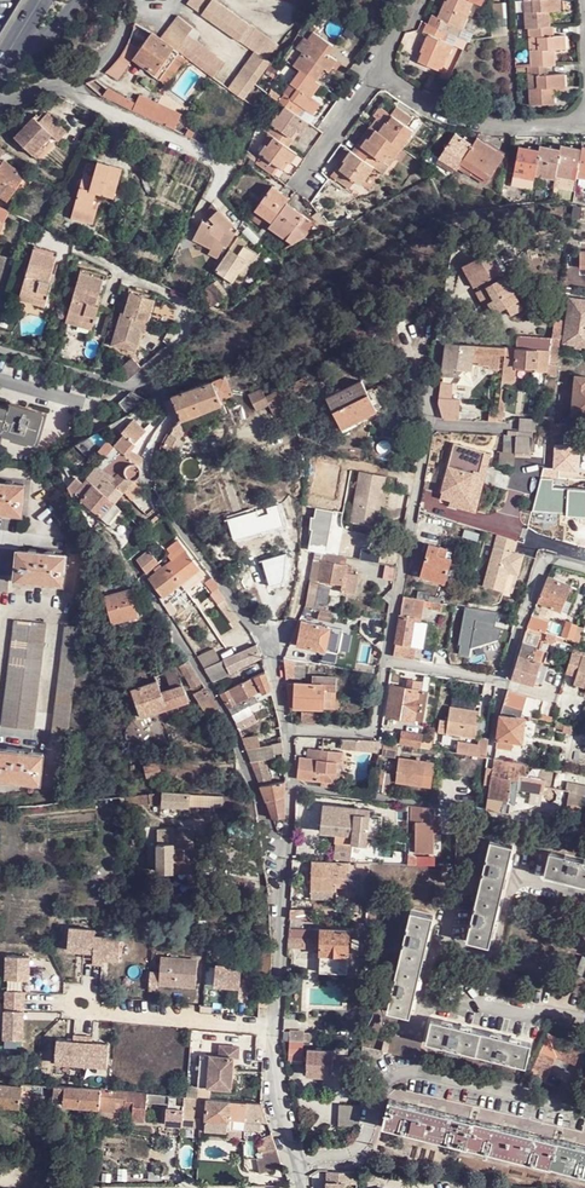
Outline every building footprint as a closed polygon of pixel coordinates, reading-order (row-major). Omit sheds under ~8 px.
[(221,0),(190,0),(189,2),(240,39),(252,22),(221,0)] [(428,21),(445,30),(449,31),(454,22),(464,26),(469,14),(466,12),(473,0),(445,0),(438,14),(434,11),(428,21)] [(530,28),(547,26),(547,10),(558,9),(557,0),(526,0),(527,28),(530,28)] [(178,15),(161,38),(181,52),(214,76),(226,58),(190,31),(193,26),(178,15)] [(445,30),(428,21),(424,19),(419,29),(426,33),(418,51),(421,54),(416,62),(434,71),(441,57),(445,59),(451,46),(441,40),(445,30)] [(254,51),(229,87),(245,98),(272,60),(268,57),(278,42),(257,26),(245,44),(254,51)] [(547,26),(530,28),(532,70),(550,69),(557,68),(556,51),(568,51),(567,38),(556,38),(555,27),(547,26)] [(300,47),(294,43),(286,56),(298,65),(280,91),(282,92),(277,98),(295,110),(299,112),(303,107),(308,110),(317,98),(311,94),(320,80),(313,75),(319,68),(316,66),(319,63),(328,70),(336,58),(327,51),(333,43),(311,28),(305,36),(307,38),(300,47)] [(142,49),(131,41),(127,50),(123,54),(120,58),(116,63),(112,66),(106,71),(120,81),(136,59),(156,72),(154,74),(169,85),(184,64),(188,66),(191,62),(179,53),(181,52),(161,38),(153,32),(142,49)] [(204,76),(195,69),(179,91),(189,99),(204,76)] [(550,69),(532,70),(531,70),(532,107),(553,106),(553,98),(562,97),(562,83),(551,83),(550,69)] [(108,88),(103,94),(109,97),(126,104),(128,100),(108,88)] [(139,105),(128,100),(126,104),(167,125),(179,130),(186,115),(145,94),(139,105)] [(320,101),(317,98),(308,110),(312,113),(320,101)] [(379,116),(374,123),(385,132),(398,142),(406,131),(405,130),(409,125),(406,122),(411,114),(394,101),(389,109),(379,101),(372,110),(379,116)] [(308,118),(299,112),(295,110),(289,118),(282,114),(277,121),(279,123),(273,133),(276,135),(295,147),(302,136),(299,134),(308,118)] [(33,117),(14,138),(32,155),(40,146),(51,134),(57,141),(66,131),(46,113),(38,121),(33,117)] [(350,144),(356,149),(363,140),(361,138),(374,123),(369,119),(350,144)] [(385,132),(374,123),(361,138),(363,140),(375,151),(380,154),(386,148),(390,151),(398,142),(385,132)] [(295,147),(276,135),(270,144),(268,143),(263,152),(269,156),(264,165),(277,173),(288,158),(293,161),(300,151),(295,147)] [(356,149),(369,159),(375,151),(363,140),(356,149)] [(452,174),(454,170),(465,150),(448,140),(435,163),(452,174)] [(465,150),(454,170),(484,186),(498,159),(470,142),(465,150)] [(40,146),(32,155),(36,158),(44,149),(40,146)] [(381,169),(369,159),(356,149),(349,157),(352,160),(346,168),(344,166),(337,174),(350,185),(357,178),(363,182),(369,174),(375,178),(381,169)] [(560,157),(555,180),(576,184),(581,156),(561,152),(560,157)] [(534,181),(538,158),(518,154),(512,181),(533,185),(534,181)] [(539,154),(538,158),(534,181),(554,185),(555,180),(560,157),(539,154)] [(581,156),(576,184),(584,186),(584,157),(581,156)] [(97,160),(96,163),(90,188),(78,185),(72,208),(87,212),(94,190),(102,192),(114,196),(122,167),(97,160)] [(90,188),(96,163),(85,160),(78,185),(90,188)] [(5,161),(0,167),(0,194),(8,200),(25,175),(5,161)] [(278,184),(261,210),(278,222),(292,200),(295,195),(278,184)] [(93,222),(102,192),(94,190),(87,212),(72,208),(70,216),(93,222)] [(278,222),(276,225),(290,235),(293,236),(300,225),(308,211),(292,200),(278,222)] [(210,219),(218,210),(211,203),(205,214),(210,219)] [(0,208),(0,222),(4,223),(9,212),(0,208)] [(226,247),(237,230),(218,210),(210,219),(205,214),(193,236),(210,247),(207,252),(215,257),(223,246),(226,247)] [(278,222),(261,210),(256,218),(273,229),(276,225),(278,222)] [(310,232),(300,225),(293,236),(290,235),(286,240),(294,246),(310,232)] [(238,238),(226,259),(217,274),(233,283),(238,275),(246,262),(251,266),(258,255),(244,246),(247,242),(238,238)] [(34,247),(33,251),(56,258),(57,255),(34,247)] [(56,258),(33,251),(19,296),(40,303),(43,295),(48,297),(51,286),(48,285),(56,258)] [(226,259),(220,256),(212,270),(217,274),(226,259)] [(243,278),(251,266),(246,262),(238,275),(243,278)] [(80,268),(80,272),(102,278),(103,275),(80,268)] [(102,278),(80,272),(66,317),(87,324),(89,315),(94,317),(98,305),(95,304),(102,278)] [(506,275),(480,289),(485,297),(481,299),(490,317),(506,307),(518,300),(506,275)] [(476,292),(481,299),(485,297),(480,289),(476,292)] [(127,290),(117,324),(120,325),(116,338),(125,341),(123,348),(134,351),(139,330),(138,329),(141,320),(146,322),(154,298),(127,290)] [(45,307),(48,297),(43,295),(40,303),(40,306),(45,307)] [(17,300),(40,306),(40,303),(19,296),(17,300)] [(571,297),(563,340),(584,344),(584,299),(571,297)] [(518,300),(506,307),(511,315),(523,308),(518,300)] [(90,329),(94,317),(89,315),(87,324),(66,317),(64,321),(90,329)] [(120,325),(117,324),(111,344),(123,348),(125,341),(116,338),(120,325)] [(517,347),(550,349),(552,336),(518,335),(517,347)] [(447,344),(446,345),(443,366),(466,367),(472,368),(473,356),(479,356),(479,363),(488,363),(488,369),(498,369),(500,354),(504,355),(505,347),(447,344)] [(517,347),(505,347),(504,355),(501,381),(512,383),(514,371),(515,366),(535,369),(534,374),(546,376),(550,353),(550,349),(517,347)] [(550,353),(546,376),(546,379),(559,381),(562,355),(550,353)] [(130,358),(118,370),(127,379),(139,367),(130,358)] [(466,367),(443,366),(442,376),(457,377),(466,367)] [(575,376),(571,413),(584,415),(584,377),(575,376)] [(226,377),(213,382),(219,397),(231,392),(226,377)] [(212,380),(172,397),(182,419),(221,404),(219,397),(213,382),(212,380)] [(327,398),(341,428),(377,411),(376,409),(370,397),(367,390),(362,380),(327,398)] [(438,403),(444,419),(460,420),(461,399),(453,399),(454,384),(441,383),(438,403)] [(279,391),(282,397),(294,390),(292,384),(279,391)] [(373,387),(367,390),(370,397),(376,394),(373,387)] [(254,410),(268,404),(265,397),(262,389),(247,396),(254,410)] [(146,400),(133,391),(119,403),(125,413),(126,413),(146,400)] [(268,404),(282,397),(279,391),(265,397),(268,404)] [(370,397),(376,409),(382,406),(376,394),(370,397)] [(0,405),(0,440),(0,441),(2,434),(38,444),(48,413),(10,403),(8,408),(0,405)] [(496,422),(503,423),(504,403),(498,403),(496,422)] [(569,419),(553,417),(551,430),(568,430),(569,419)] [(186,428),(182,419),(173,428),(179,434),(186,428)] [(127,432),(125,435),(134,443),(142,434),(130,423),(125,429),(127,432)] [(115,446),(126,455),(135,444),(134,443),(125,435),(115,446)] [(532,454),(533,437),(516,436),(514,452),(532,454)] [(554,462),(557,439),(538,436),(535,459),(554,462)] [(485,452),(455,443),(440,496),(451,499),(453,493),(467,497),(475,470),(480,471),(485,452)] [(136,464),(129,458),(126,455),(115,446),(98,468),(89,479),(94,485),(114,504),(124,494),(135,479),(137,479),(138,479),(140,479),(141,477),(142,477),(142,475),(143,474),(143,471),(142,469),(141,467),(139,466),(138,465),(136,464)] [(142,469),(145,462),(133,455),(129,458),(136,464),(138,465),(139,466),(141,467),(142,469)] [(376,526),(385,476),(359,472),(350,521),(376,526)] [(186,476),(186,478),(185,485),(194,487),(195,480),(195,477),(186,476)] [(79,491),(80,491),(84,496),(94,485),(89,479),(79,491)] [(0,484),(0,513),(22,516),(25,486),(0,484)] [(114,504),(94,485),(84,496),(81,500),(107,524),(120,510),(114,504)] [(524,555),(515,553),(518,541),(495,535),(481,589),(513,597),(524,555)] [(429,544),(414,542),(410,564),(424,565),(429,544)] [(449,549),(429,544),(424,565),(421,575),(446,583),(452,558),(446,556),(449,549)] [(65,556),(18,552),(15,581),(62,586),(65,556)] [(137,562),(147,574),(159,564),(149,552),(137,562)] [(167,566),(180,584),(200,570),(187,552),(167,566)] [(345,558),(324,555),(322,563),(313,561),(310,578),(343,584),(342,591),(355,593),(357,577),(345,574),(347,565),(344,564),(345,558)] [(161,597),(180,584),(167,566),(149,580),(161,597)] [(200,570),(180,584),(184,590),(205,576),(200,570)] [(571,585),(548,576),(537,602),(560,611),(571,585)] [(7,594),(9,578),(0,577),(0,593),(7,594)] [(220,587),(212,577),(205,583),(212,592),(217,588),(220,587)] [(184,590),(180,584),(161,597),(160,598),(164,605),(168,601),(184,590)] [(130,590),(105,596),(113,624),(138,617),(130,590)] [(423,600),(404,597),(400,615),(415,617),(416,610),(421,611),(423,600)] [(441,610),(443,602),(432,600),(430,608),(441,610)] [(175,610),(168,601),(164,605),(170,615),(175,610)] [(321,609),(319,619),(332,622),(334,612),(321,609)] [(469,657),(470,648),(498,651),(501,628),(496,628),(498,612),(463,609),(458,656),(469,657)] [(410,644),(413,645),(429,647),(434,621),(428,620),(429,611),(421,611),(416,610),(415,617),(410,644)] [(394,655),(411,658),(413,645),(410,644),(415,617),(400,615),(394,655)] [(531,616),(527,626),(539,630),(544,632),(548,621),(531,616)] [(47,625),(16,621),(1,726),(33,730),(47,625)] [(301,621),(299,621),(290,642),(297,643),(301,621)] [(301,621),(297,643),(297,644),(317,647),(319,639),(327,641),(331,627),(301,621)] [(562,637),(572,641),(574,631),(575,627),(576,625),(566,621),(565,625),(561,636),(560,637),(562,637)] [(68,734),(81,629),(65,626),(52,732),(68,734)] [(554,635),(544,632),(539,630),(538,635),(539,635),(538,639),(551,643),(554,635)] [(538,635),(526,631),(522,643),(537,646),(538,639),(539,635),(538,635)] [(581,633),(574,631),(572,641),(575,642),(576,642),(579,643),(582,633),(581,633)] [(562,637),(560,637),(554,635),(551,643),(559,645),(562,637)] [(325,649),(327,641),(319,639),(317,647),(325,649)] [(519,653),(533,657),(537,646),(522,643),(519,653)] [(230,673),(263,657),(258,646),(257,645),(232,656),(225,660),(230,673)] [(218,647),(197,657),(205,670),(225,661),(225,660),(218,647)] [(284,657),(284,658),(294,660),(302,661),(303,651),(287,648),(284,657)] [(519,653),(511,677),(534,684),(541,660),(533,657),(519,653)] [(584,687),(584,657),(582,656),(574,684),(584,687)] [(294,660),(284,658),(286,677),(296,677),(295,667),(294,660)] [(202,681),(189,659),(179,666),(185,675),(192,687),(203,681),(202,681)] [(205,670),(213,682),(230,673),(225,660),(225,661),(205,670)] [(181,677),(185,675),(179,666),(165,672),(170,689),(183,684),(181,677)] [(307,669),(295,667),(296,677),(304,678),(307,669)] [(220,693),(230,713),(238,709),(257,700),(253,692),(260,689),(261,692),(271,688),(266,671),(220,693)] [(295,682),(296,683),(294,706),(324,708),(325,696),(325,690),(338,691),(339,679),(315,677),(314,683),(295,682)] [(188,700),(183,684),(170,689),(161,692),(156,681),(131,690),(140,716),(188,700)] [(408,681),(407,688),(418,690),(422,691),(423,683),(408,681)] [(296,683),(287,684),(290,707),(294,706),(296,683)] [(418,690),(407,688),(392,685),(387,713),(413,718),(418,690)] [(220,709),(206,686),(193,695),(208,717),(220,709)] [(428,692),(422,691),(418,690),(413,718),(423,720),(428,692)] [(508,690),(502,710),(521,715),(526,695),(508,690)] [(526,695),(521,715),(531,718),(535,697),(526,695)] [(333,697),(325,696),(324,708),(333,709),(333,697)] [(481,710),(452,705),(447,731),(477,735),(481,710)] [(230,713),(237,728),(245,724),(238,709),(230,713)] [(301,723),(316,723),(317,713),(301,712),(301,723)] [(525,718),(501,714),(500,715),(497,737),(522,741),(525,718)] [(422,733),(404,730),(402,741),(420,745),(422,733)] [(51,741),(68,743),(68,734),(52,732),(51,741)] [(460,743),(459,752),(468,753),(487,756),(489,747),(490,738),(481,737),(480,745),(460,743)] [(340,749),(355,749),(355,739),(340,738),(340,749)] [(378,751),(380,739),(355,739),(355,749),(378,751)] [(401,743),(387,741),(384,755),(399,756),(401,743)] [(245,749),(250,762),(262,758),(274,756),(273,751),(284,750),(283,743),(245,748),(245,749)] [(328,754),(329,749),(309,747),(307,758),(321,760),(322,753),(328,754)] [(0,749),(0,778),(41,782),(44,753),(0,749)] [(320,781),(319,786),(333,787),(333,782),(336,762),(341,763),(343,751),(329,749),(328,754),(322,753),(321,760),(307,758),(300,757),(298,778),(320,781)] [(435,762),(400,757),(396,782),(432,786),(435,762)] [(272,818),(285,817),(286,809),(285,798),(285,795),(286,782),(273,783),(262,758),(250,762),(251,765),(261,787),(265,796),(272,818)] [(495,768),(488,767),(484,789),(492,790),(489,808),(511,812),(512,802),(517,803),(520,788),(545,794),(547,781),(527,777),(529,767),(506,761),(496,759),(495,768)] [(158,763),(145,768),(149,780),(163,775),(158,763)] [(386,771),(376,769),(374,782),(384,783),(386,771)] [(191,794),(163,792),(162,806),(190,807),(190,803),(191,794)] [(222,804),(222,796),(191,794),(190,803),(222,804)] [(139,804),(137,795),(126,796),(127,806),(139,804)] [(366,808),(324,804),(321,830),(354,834),(353,842),(367,843),(367,836),(373,837),(375,819),(375,814),(374,812),(372,810),(371,809),(369,809),(366,808)] [(432,816),(433,808),(409,805),(409,821),(416,821),(426,821),(427,816),(432,816)] [(568,808),(563,822),(568,823),(578,826),(583,813),(568,808)] [(426,821),(416,821),(415,852),(432,852),(433,832),(440,831),(440,817),(432,816),(427,816),(426,821)] [(568,823),(564,833),(575,835),(578,826),(568,823)] [(193,829),(157,829),(158,872),(201,871),(200,848),(194,848),(193,829)] [(514,845),(491,840),(467,939),(489,945),(514,845)] [(550,851),(544,874),(584,884),(584,860),(550,851)] [(348,886),(349,871),(349,863),(312,862),(312,865),(312,880),(312,889),(337,890),(337,886),(348,886)] [(369,889),(370,864),(349,863),(349,871),(358,872),(358,889),(369,889)] [(304,909),(291,910),(290,918),(305,918),(304,909)] [(433,917),(411,912),(388,1010),(410,1015),(433,917)] [(367,933),(368,923),(353,923),(353,932),(361,933),(367,933)] [(289,938),(288,946),(314,948),(315,929),(315,928),(298,927),(298,928),(290,928),(289,938)] [(97,930),(70,928),(69,951),(85,952),(85,958),(94,959),(96,936),(97,930)] [(322,928),(322,929),(321,953),(348,954),(349,930),(322,928)] [(122,938),(96,936),(94,959),(94,965),(103,966),(104,960),(120,961),(122,938)] [(272,966),(273,950),(255,950),(255,965),(272,966)] [(347,965),(347,958),(348,954),(321,953),(321,964),(347,965)] [(31,958),(8,957),(7,980),(30,981),(31,958)] [(198,961),(161,959),(160,975),(160,985),(197,988),(198,961)] [(242,966),(216,965),(216,985),(241,987),(240,996),(250,996),(251,978),(242,978),(242,966)] [(262,981),(271,981),(272,966),(255,965),(253,980),(262,981)] [(160,975),(151,974),(149,992),(159,993),(160,985),(160,975)] [(26,993),(7,993),(6,1002),(25,1003),(26,993)] [(25,1003),(6,1002),(5,1040),(24,1041),(25,1003)] [(531,1042),(432,1019),(426,1042),(526,1065),(531,1042)] [(547,1089),(559,1064),(584,1076),(584,1045),(545,1027),(523,1079),(547,1089)] [(290,1028),(290,1041),(304,1041),(304,1029),(290,1028)] [(387,1033),(383,1052),(420,1060),(423,1042),(387,1033)] [(86,1038),(76,1037),(75,1043),(59,1041),(57,1064),(83,1066),(86,1038)] [(95,1038),(86,1038),(83,1066),(109,1068),(111,1045),(95,1044),(95,1038)] [(304,1041),(290,1041),(289,1053),(304,1053),(304,1041)] [(239,1047),(222,1045),(221,1056),(233,1057),(238,1057),(239,1047)] [(334,1051),(308,1050),(308,1075),(333,1076),(334,1051)] [(221,1056),(200,1055),(198,1087),(232,1089),(233,1057),(221,1056)] [(361,1057),(342,1056),(342,1076),(361,1076),(361,1057)] [(22,1090),(23,1088),(22,1087),(0,1084),(0,1106),(20,1107),(22,1090)] [(53,1092),(54,1086),(45,1086),(22,1084),(22,1087),(23,1088),(22,1090),(53,1092)] [(65,1087),(54,1086),(53,1092),(53,1098),(64,1098),(64,1106),(100,1108),(101,1103),(102,1089),(65,1087)] [(110,1090),(102,1089),(101,1103),(126,1104),(127,1091),(110,1090)] [(184,1117),(186,1096),(127,1091),(126,1104),(126,1110),(133,1111),(132,1122),(146,1124),(147,1114),(148,1103),(169,1105),(168,1116),(184,1117)] [(209,1098),(198,1097),(196,1119),(201,1119),(206,1119),(209,1098)] [(229,1119),(231,1100),(209,1098),(206,1119),(229,1122),(229,1119)] [(390,1098),(384,1125),(584,1173),(584,1146),(390,1098)] [(229,1119),(245,1120),(246,1101),(231,1100),(229,1119)] [(246,1101),(245,1120),(269,1123),(262,1102),(246,1101)] [(147,1114),(168,1116),(169,1105),(148,1103),(147,1114)] [(360,1124),(361,1104),(341,1103),(340,1123),(360,1124)] [(279,1148),(265,1153),(265,1160),(260,1159),(263,1174),(285,1164),(279,1148)] [(345,1175),(327,1174),(327,1187),(344,1187),(345,1175)]
